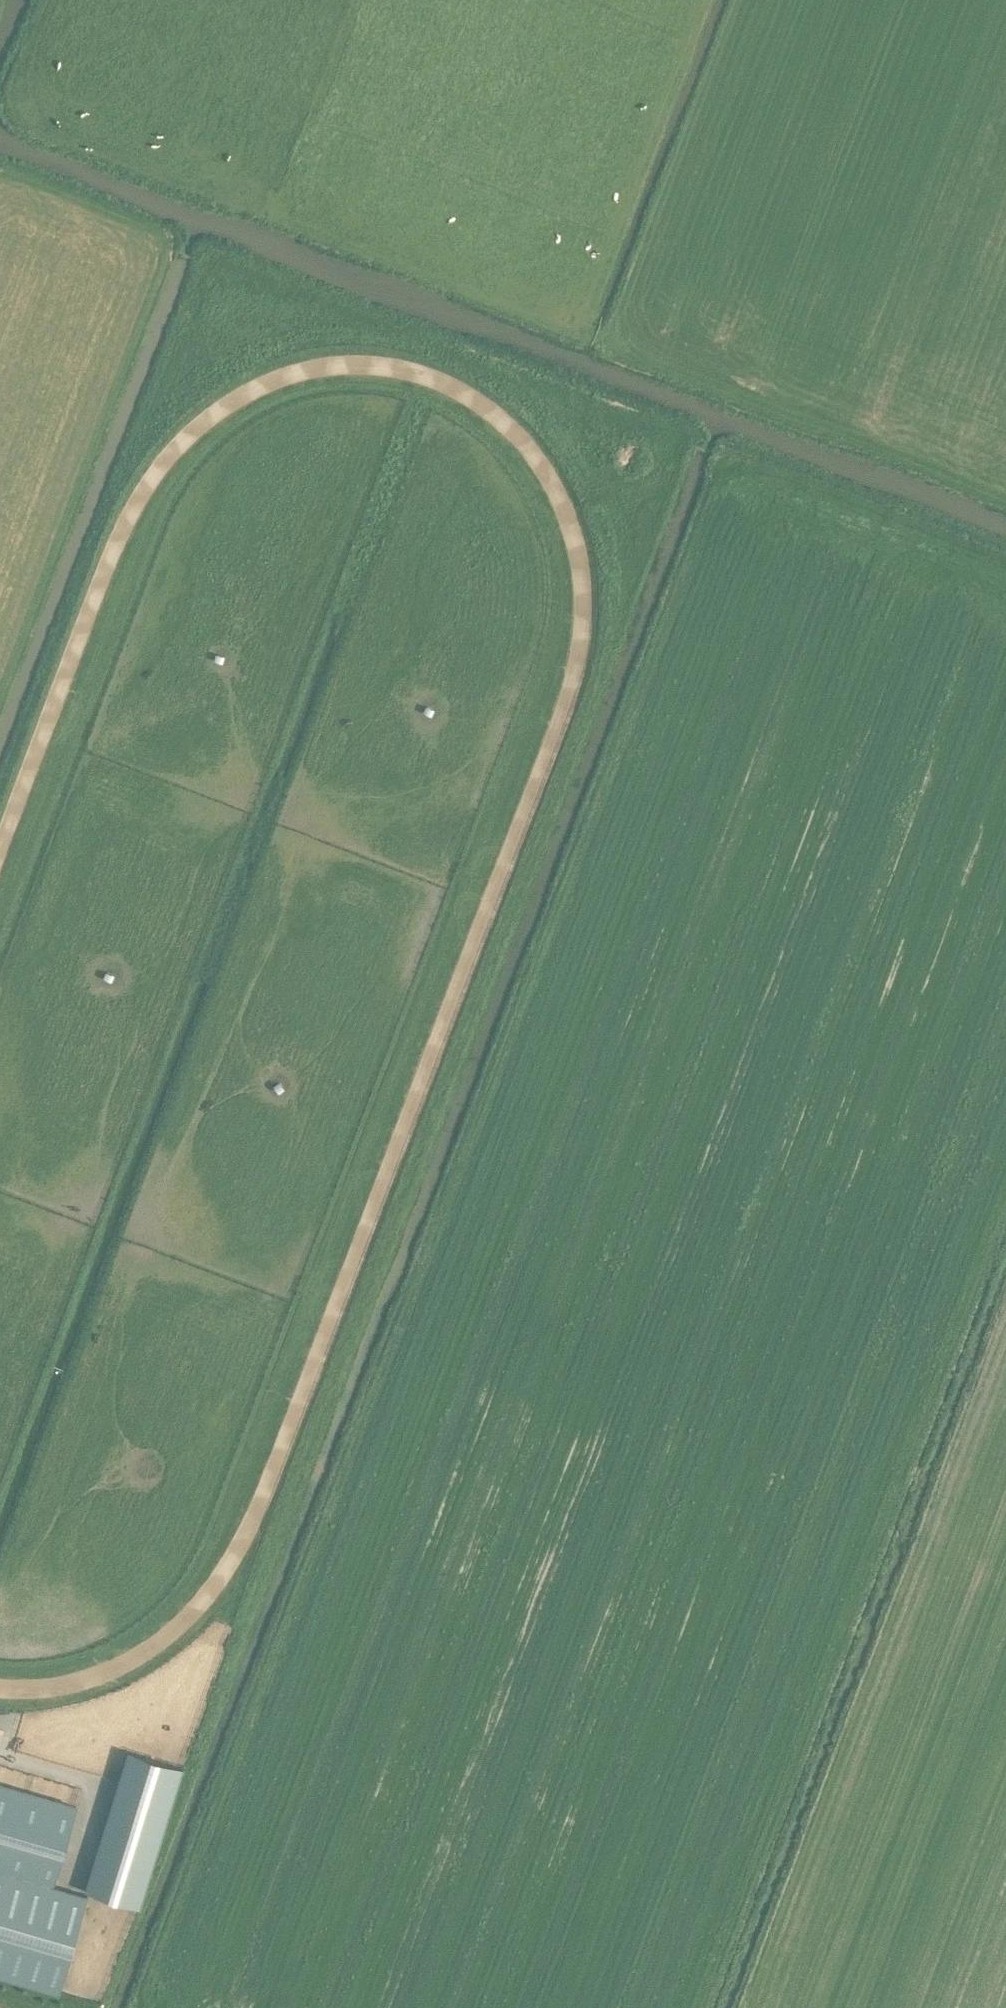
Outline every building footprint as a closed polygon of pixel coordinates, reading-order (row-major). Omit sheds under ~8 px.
[(129,1751),(87,1889),(140,1905),(183,1768),(129,1751)] [(59,1992),(87,1895),(53,1885),(76,1807),(0,1785),(0,1974),(59,1992)]
